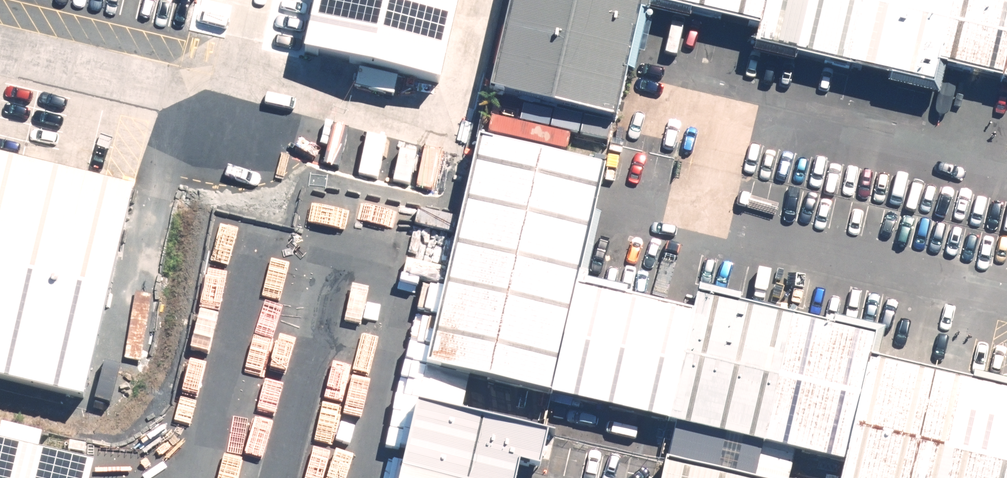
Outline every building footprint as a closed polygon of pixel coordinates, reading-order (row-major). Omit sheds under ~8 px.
[(437,86),(457,0),(316,0),(303,54),(437,86)] [(487,92),(617,122),(645,6),(647,0),(508,0),(487,92)] [(645,6),(761,30),(756,53),(937,91),(942,69),(1006,83),(1006,0),(647,0),(645,6)] [(605,175),(477,144),(467,185),(423,364),(551,395),(577,289),(605,175)] [(82,397),(131,189),(0,158),(0,377),(82,397)] [(585,278),(558,384),(853,457),(879,349),(884,327),(703,282),(697,306),(585,278)] [(862,459),(857,477),(1006,477),(1006,380),(888,352),(862,459)] [(402,477),(519,477),(522,464),(543,469),(552,431),(420,401),(402,477)] [(0,436),(0,477),(78,477),(83,455),(0,436)] [(666,458),(661,477),(744,477),(666,458)]
